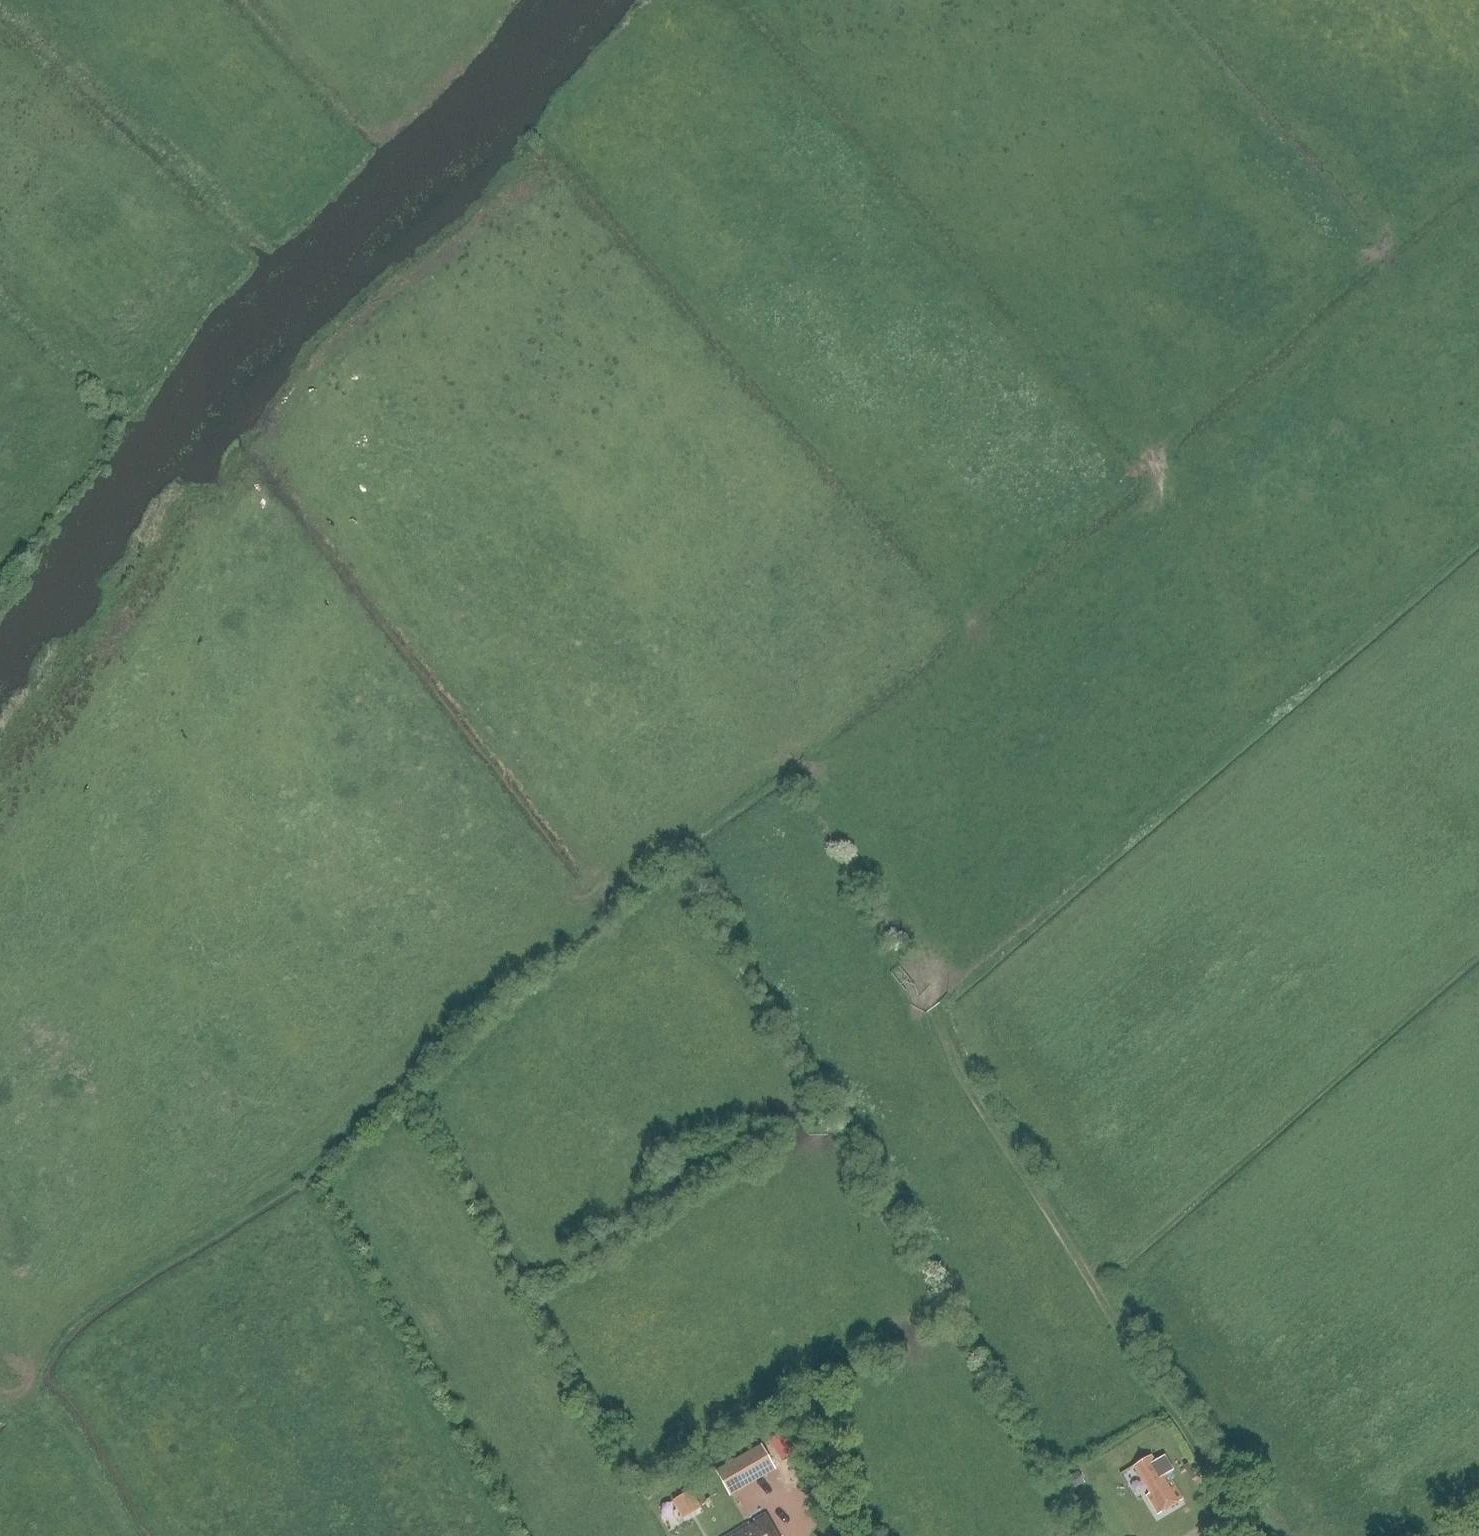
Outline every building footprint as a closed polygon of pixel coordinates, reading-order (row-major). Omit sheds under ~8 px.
[(716,1470),(730,1496),(776,1469),(761,1444),(716,1470)] [(1157,1515),(1182,1500),(1169,1477),(1173,1472),(1164,1457),(1154,1463),(1151,1458),(1135,1467),(1150,1494),(1146,1496),(1157,1515)] [(1093,1476),(1109,1470),(1104,1458),(1088,1464),(1093,1476)] [(1078,1471),(1061,1481),(1068,1493),(1085,1482),(1078,1471)] [(683,1516),(703,1506),(693,1486),(673,1496),(683,1516)] [(765,1514),(728,1535),(779,1535),(765,1514)]
